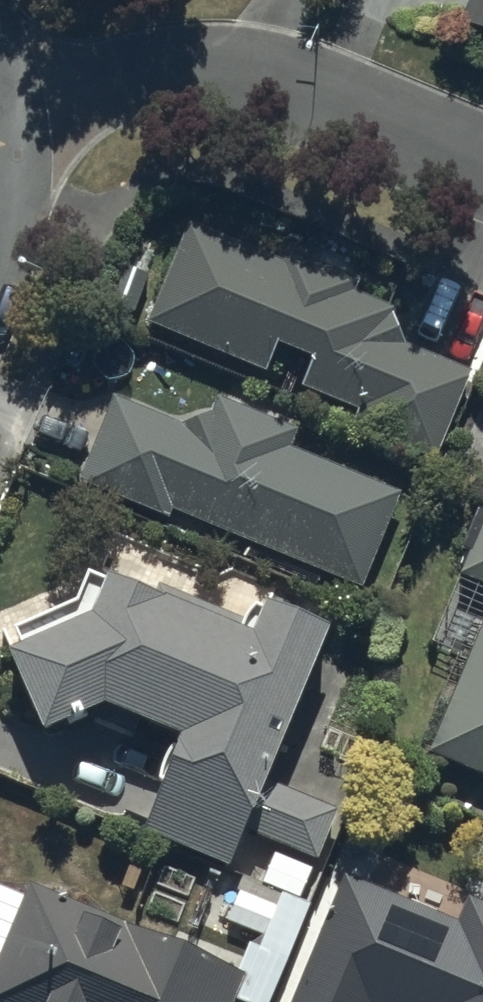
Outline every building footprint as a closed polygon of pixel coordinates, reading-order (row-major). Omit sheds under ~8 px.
[(460,22),(482,31),(482,0),(467,0),(460,22)] [(307,264),(185,217),(146,315),(261,361),(273,331),(312,347),(298,382),(355,405),(350,418),(433,452),(469,360),(399,332),(388,298),(352,283),(357,271),(312,251),(307,264)] [(166,507),(169,500),(359,580),(397,491),(285,444),(295,422),(218,389),(210,408),(176,417),(111,390),(78,471),(166,507)] [(455,569),(482,580),(482,502),(455,569)] [(104,557),(99,569),(84,563),(72,593),(11,619),(15,630),(4,634),(36,710),(97,684),(177,717),(135,820),(225,857),(240,820),(311,849),(332,800),(256,769),(321,609),(258,583),(245,614),(104,557)] [(428,746),(482,769),(482,615),(428,746)] [(230,990),(261,1001),(265,1001),(306,898),(296,894),(308,864),(271,849),(259,879),(242,872),(226,914),(260,928),(255,940),(247,936),(238,960),(29,877),(24,890),(0,881),(0,1001),(226,1001),(230,990)] [(340,869),(283,1001),(368,1001),(369,1001),(482,1001),(482,895),(469,889),(458,916),(369,878),(376,863),(358,856),(350,873),(340,869)]
